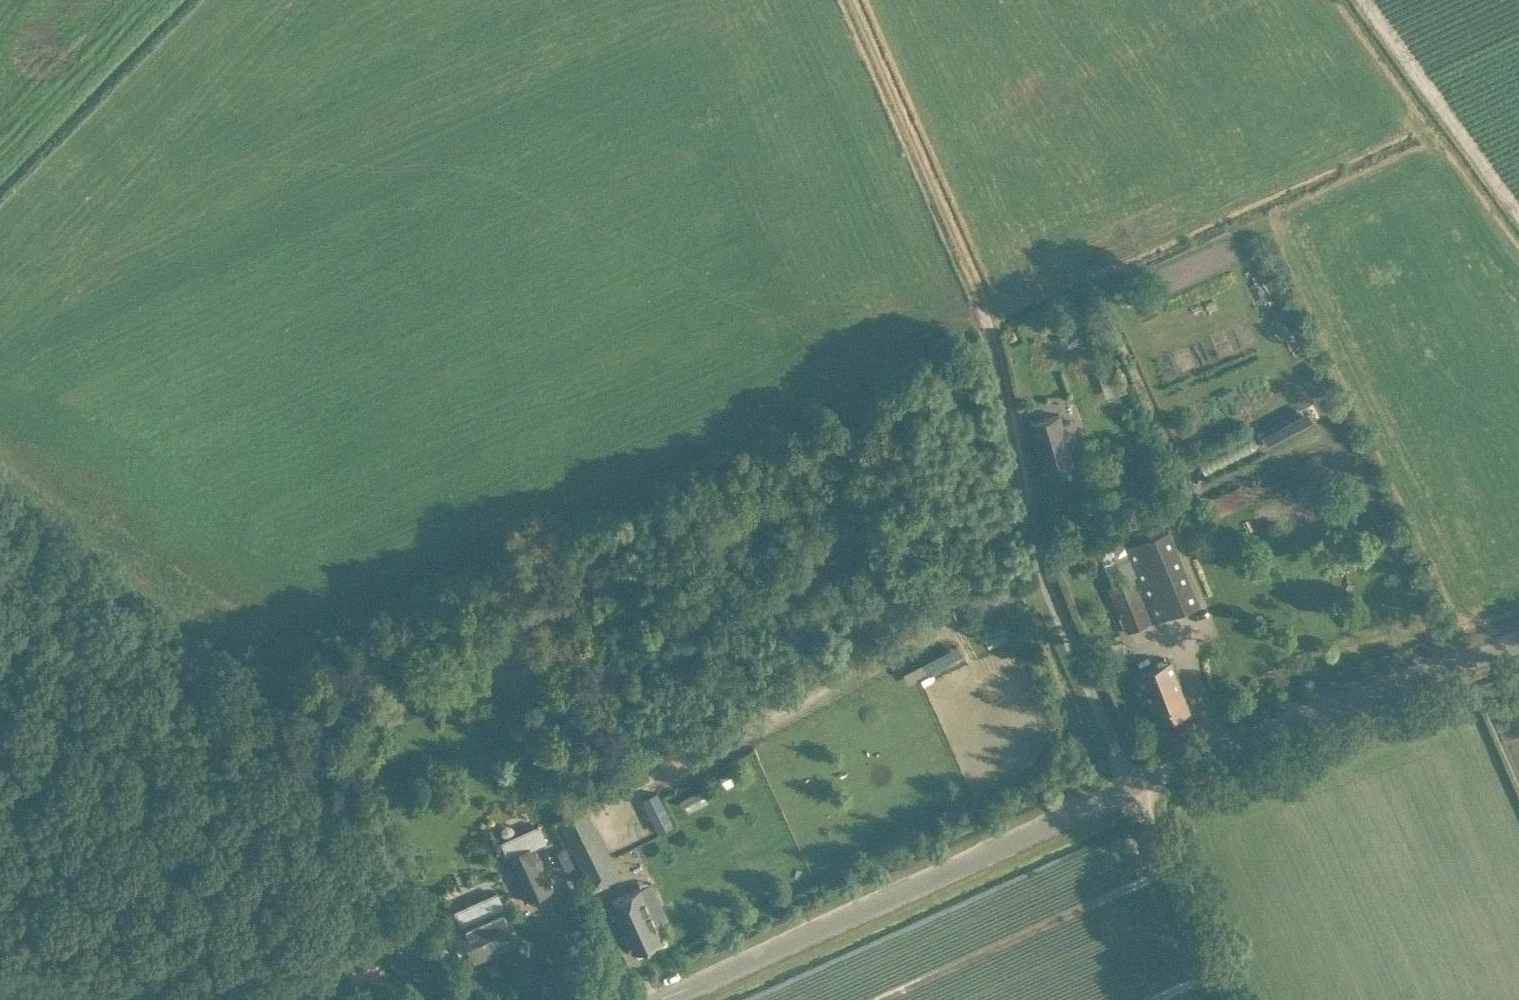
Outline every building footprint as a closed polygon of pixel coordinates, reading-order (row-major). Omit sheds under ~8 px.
[(1033,421),(1046,470),(1074,463),(1073,459),(1069,446),(1079,444),(1077,437),(1073,419),(1063,422),(1061,414),(1053,416),(1033,421)] [(1248,502),(1240,484),(1212,497),(1221,515),(1248,502)] [(1200,602),(1169,527),(1125,546),(1118,530),(1095,540),(1113,584),(1108,586),(1127,632),(1200,602)] [(1170,658),(1138,671),(1158,721),(1190,709),(1170,658)] [(983,661),(969,668),(983,699),(997,692),(983,661)] [(1013,687),(1032,686),(1031,675),(1012,676),(1013,687)] [(684,805),(706,794),(702,787),(681,798),(684,805)] [(587,807),(558,822),(594,893),(610,885),(609,883),(623,875),(597,823),(595,824),(587,807)] [(665,810),(650,817),(658,834),(673,827),(665,810)] [(526,901),(552,888),(548,878),(570,867),(556,833),(504,856),(526,901)] [(462,928),(451,933),(460,953),(471,948),(476,959),(477,958),(476,954),(490,947),(489,946),(495,943),(496,945),(500,943),(502,948),(521,939),(506,905),(505,906),(498,889),(456,908),(463,924),(461,925),(462,928)] [(657,923),(641,889),(614,901),(624,922),(636,950),(660,939),(654,925),(657,923)] [(256,999),(271,988),(266,980),(251,990),(256,999)]
